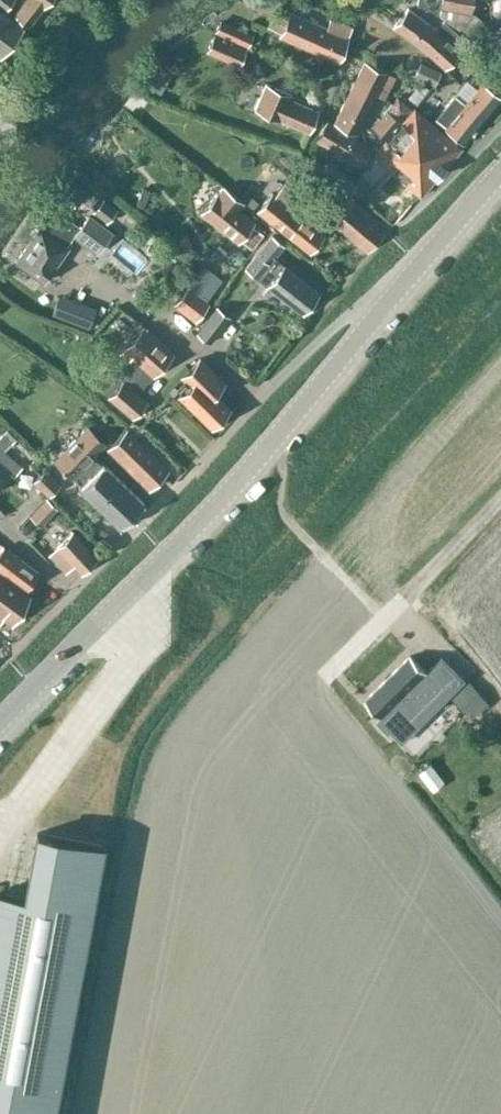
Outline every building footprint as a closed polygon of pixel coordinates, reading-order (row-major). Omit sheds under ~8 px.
[(3,11),(12,0),(0,0),(0,8),(3,11)] [(48,0),(25,0),(14,14),(28,25),(48,0)] [(416,3),(439,13),(441,0),(417,0),(416,3)] [(471,0),(441,0),(439,13),(466,35),(480,21),(472,12),(469,12),(471,0)] [(444,18),(436,27),(408,7),(393,25),(420,43),(442,65),(469,42),(444,18)] [(3,11),(0,8),(0,53),(22,26),(3,11)] [(329,29),(314,22),(291,13),(281,37),(338,61),(351,27),(341,23),(340,25),(331,21),(329,29)] [(218,20),(213,32),(247,46),(252,34),(218,20)] [(212,34),(206,51),(239,64),(246,48),(212,34)] [(469,57),(458,69),(464,74),(474,62),(469,57)] [(387,95),(397,76),(365,61),(335,123),(357,133),(365,116),(376,94),(382,97),(384,94),(387,95)] [(413,75),(434,85),(440,71),(420,61),(413,75)] [(436,119),(467,142),(500,96),(482,82),(466,103),(455,94),(436,119)] [(309,132),(317,112),(289,100),(291,94),(264,84),(254,109),(309,132)] [(387,139),(414,107),(399,94),(374,125),(387,139)] [(423,192),(461,148),(414,107),(387,139),(377,150),(374,154),(419,192),(423,192)] [(377,150),(371,146),(327,120),(315,140),(359,166),(362,161),(365,164),(374,154),(377,150)] [(102,169),(96,175),(106,183),(111,176),(102,169)] [(360,177),(351,187),(361,196),(369,186),(360,177)] [(324,234),(294,210),(305,196),(283,181),(274,192),(270,189),(256,210),(271,221),(310,251),(324,234)] [(251,247),(262,233),(251,224),(254,220),(236,206),(241,200),(224,186),(218,193),(217,192),(200,212),(236,241),(239,238),(251,247)] [(368,251),(388,229),(347,193),(327,218),(368,251)] [(118,207),(103,196),(94,208),(109,219),(118,207)] [(81,226),(55,208),(17,261),(45,280),(69,246),(67,245),(75,235),(97,251),(112,232),(89,215),(81,226)] [(129,260),(137,251),(115,234),(108,243),(129,260)] [(319,293),(285,265),(275,257),(285,244),(273,234),(246,267),(303,313),(319,293)] [(224,280),(203,265),(174,304),(196,319),(224,280)] [(74,294),(82,278),(62,268),(54,284),(74,294)] [(82,306),(77,321),(89,325),(95,310),(82,306)] [(212,314),(198,332),(210,341),(224,323),(212,314)] [(174,354),(151,333),(142,326),(118,355),(126,362),(117,372),(116,374),(102,389),(110,395),(133,416),(146,402),(138,392),(149,380),(150,381),(174,354)] [(211,426),(230,407),(209,386),(219,376),(199,357),(182,375),(190,384),(179,396),(211,426)] [(116,374),(117,372),(109,364),(94,381),(102,389),(116,374)] [(180,389),(175,385),(169,390),(174,395),(180,389)] [(133,421),(127,427),(128,428),(136,435),(144,427),(133,421)] [(89,426),(56,460),(81,484),(79,486),(120,527),(130,517),(135,522),(141,516),(136,512),(145,502),(105,462),(104,463),(94,453),(105,441),(89,426)] [(168,468),(136,435),(128,428),(109,447),(149,486),(168,468)] [(6,450),(15,441),(5,431),(0,436),(0,445),(6,450)] [(10,471),(14,474),(23,465),(6,450),(0,445),(0,483),(10,471)] [(47,469),(35,481),(49,494),(61,483),(47,469)] [(47,498),(31,514),(41,524),(57,508),(47,498)] [(64,571),(73,562),(82,571),(97,557),(74,532),(60,546),(59,545),(48,555),(64,571)] [(38,573),(3,546),(0,550),(0,571),(25,590),(38,573)] [(29,597),(0,575),(0,619),(3,616),(12,623),(29,597)] [(409,655),(365,699),(381,715),(377,720),(388,731),(390,729),(402,740),(463,679),(441,656),(425,671),(409,655)] [(469,680),(457,691),(475,712),(487,702),(469,680)] [(24,895),(0,890),(0,1113),(49,1113),(100,841),(36,829),(24,895)]
